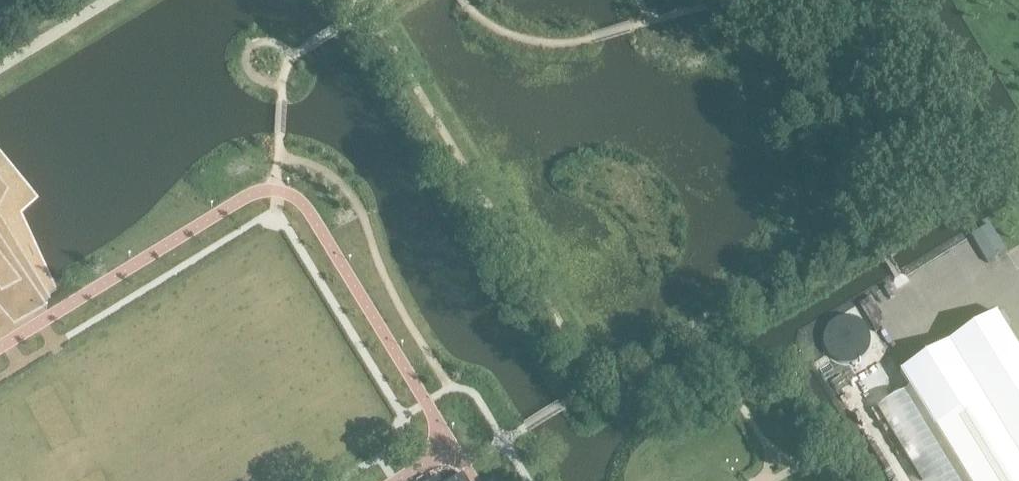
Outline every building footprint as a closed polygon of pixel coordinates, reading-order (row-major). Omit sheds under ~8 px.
[(989,260),(1007,249),(991,223),(973,234),(989,260)] [(926,480),(1018,480),(1018,349),(997,314),(870,392),(926,480)]
